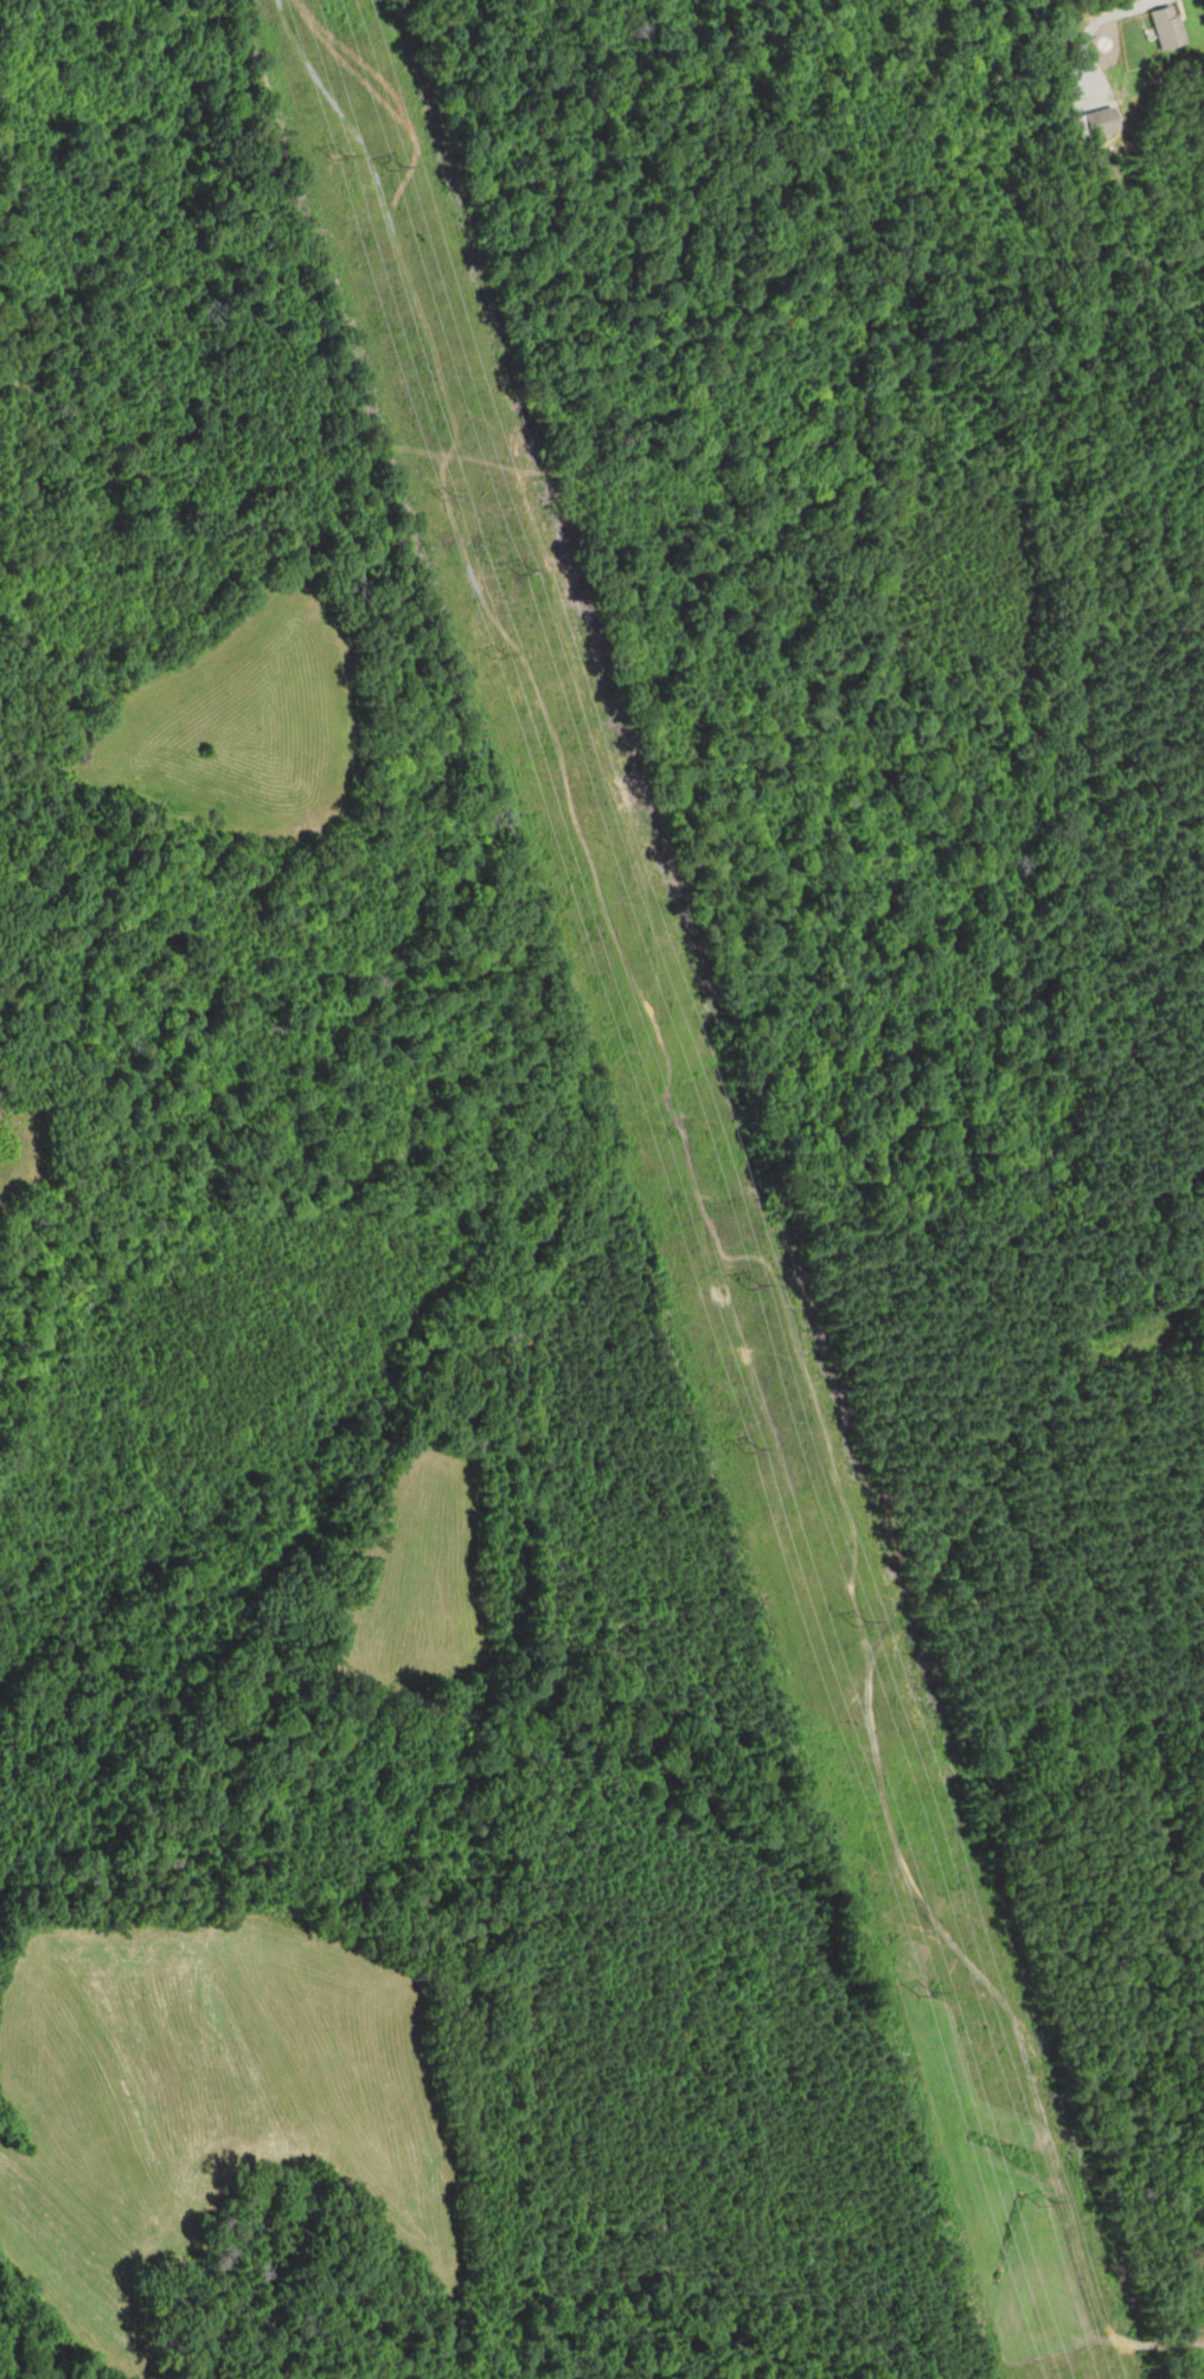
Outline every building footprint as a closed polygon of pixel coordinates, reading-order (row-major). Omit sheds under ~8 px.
[(1148,13),(1162,55),(1187,47),(1173,5),(1148,13)] [(1082,116),(1089,139),(1120,129),(1112,106),(1082,116)]
